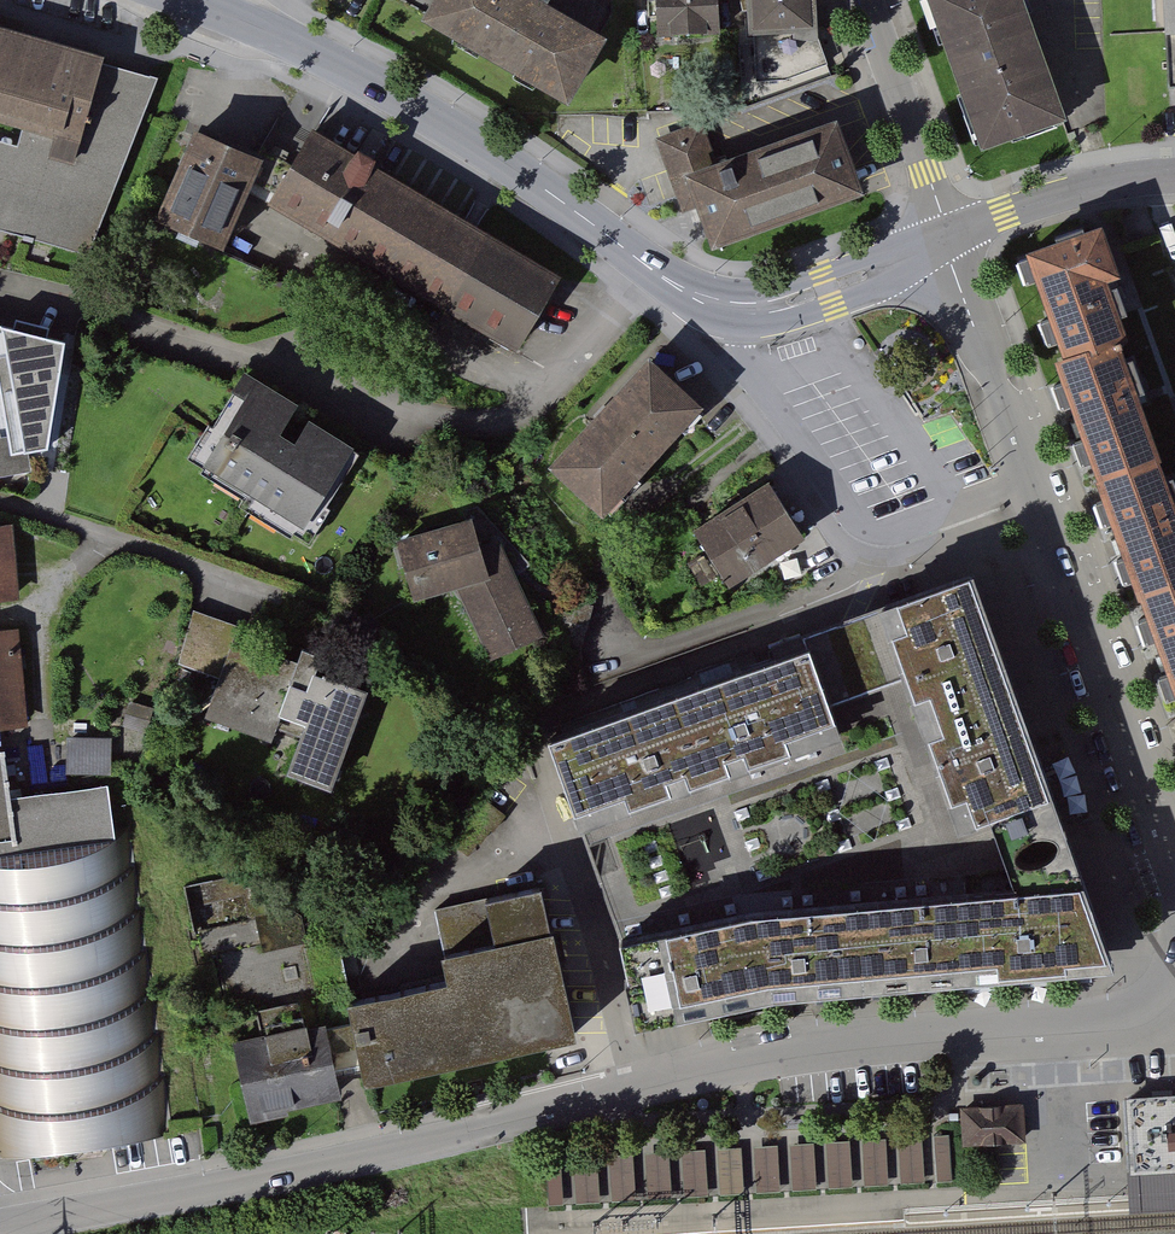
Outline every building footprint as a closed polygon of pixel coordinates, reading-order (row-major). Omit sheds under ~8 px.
[(431,17),(458,32),(461,28),(541,73),(538,78),(566,94),(597,39),(538,5),(541,0),(440,0),(431,17)] [(659,33),(718,30),(717,0),(657,0),(659,33)] [(757,80),(784,79),(784,76),(793,75),(826,63),(816,35),(811,35),(810,25),(812,25),(811,0),(752,0),(757,80)] [(984,143),(1061,115),(1019,0),(932,0),(984,143)] [(1168,85),(1174,85),(1174,0),(1164,0),(1168,85)] [(0,35),(0,127),(20,133),(15,149),(0,146),(0,232),(93,258),(158,80),(0,35)] [(699,123),(654,139),(681,216),(693,212),(705,248),(856,196),(832,124),(713,165),(699,123)] [(254,158),(198,134),(167,206),(141,195),(133,213),(160,224),(162,219),(221,243),(249,176),(257,159),(254,158)] [(352,158),(312,134),(293,166),(260,149),(254,158),(257,159),(249,176),(278,191),(273,199),(517,344),(556,279),(370,168),(373,159),(358,151),(352,158)] [(1120,339),(1120,340),(1124,339),(1116,317),(1127,313),(1116,285),(1106,288),(1103,278),(1116,273),(1100,228),(1085,233),(1082,227),(1055,237),(1057,243),(1030,253),(1031,256),(1018,261),(1026,282),(1039,277),(1053,317),(1040,321),(1048,343),(1061,339),(1067,356),(1068,357),(1120,339)] [(0,330),(0,401),(10,456),(44,451),(61,342),(0,330)] [(1122,345),(1120,340),(1120,339),(1068,357),(1067,356),(1058,359),(1066,381),(1053,386),(1061,407),(1074,403),(1086,438),(1074,442),(1082,463),(1094,459),(1101,477),(1099,478),(1100,481),(1156,461),(1158,461),(1134,395),(1144,391),(1132,358),(1122,361),(1117,347),(1122,345)] [(699,404),(652,360),(555,463),(602,506),(699,404)] [(357,448),(241,377),(189,461),(305,533),(357,448)] [(1156,461),(1100,481),(1106,499),(1096,502),(1104,524),(1114,520),(1127,556),(1117,560),(1124,581),(1135,577),(1141,595),(1174,583),(1174,514),(1174,512),(1174,482),(1173,475),(1162,479),(1156,461)] [(803,533),(771,482),(699,526),(731,577),(803,533)] [(485,519),(399,540),(417,596),(458,585),(491,655),(538,635),(485,519)] [(0,524),(0,601),(15,600),(11,524),(0,524)] [(973,567),(549,722),(648,1015),(767,992),(1108,962),(973,567)] [(1141,595),(1142,598),(1144,597),(1151,615),(1138,620),(1146,641),(1159,637),(1171,672),(1159,677),(1166,698),(1174,695),(1174,583),(1141,595)] [(0,625),(0,722),(24,719),(14,624),(0,625)] [(297,656),(241,634),(212,707),(297,741),(288,763),(329,779),(368,683),(319,663),(322,654),(301,645),(297,656)] [(68,732),(69,771),(115,771),(115,732),(68,732)] [(0,746),(0,843),(107,829),(101,782),(7,795),(0,746)] [(164,1130),(122,827),(107,829),(0,843),(0,1153),(164,1130)] [(497,932),(443,943),(450,979),(350,1000),(367,1079),(575,1035),(542,884),(489,896),(497,932)] [(328,1018),(234,1037),(251,1116),(344,1097),(328,1018)] [(1174,1166),(1174,1096),(1162,1097),(1129,1099),(1133,1168),(1174,1166)] [(964,1109),(966,1141),(1022,1138),(1020,1106),(964,1109)] [(854,1188),(852,1141),(829,1142),(831,1189),(854,1188)] [(782,1191),(780,1142),(757,1144),(760,1192),(782,1191)] [(819,1189),(817,1144),(793,1145),(795,1190),(819,1189)] [(865,1148),(868,1188),(891,1186),(888,1146),(865,1148)] [(721,1148),(724,1196),(746,1195),(743,1147),(721,1148)] [(719,1148),(711,1149),(712,1194),(721,1193),(719,1148)] [(646,1151),(650,1200),(685,1198),(682,1149),(646,1151)] [(710,1196),(708,1149),(685,1150),(687,1197),(710,1196)] [(579,1174),(587,1207),(642,1194),(634,1161),(579,1174)] [(1133,1168),(1129,1204),(1174,1202),(1174,1166),(1133,1168)]
